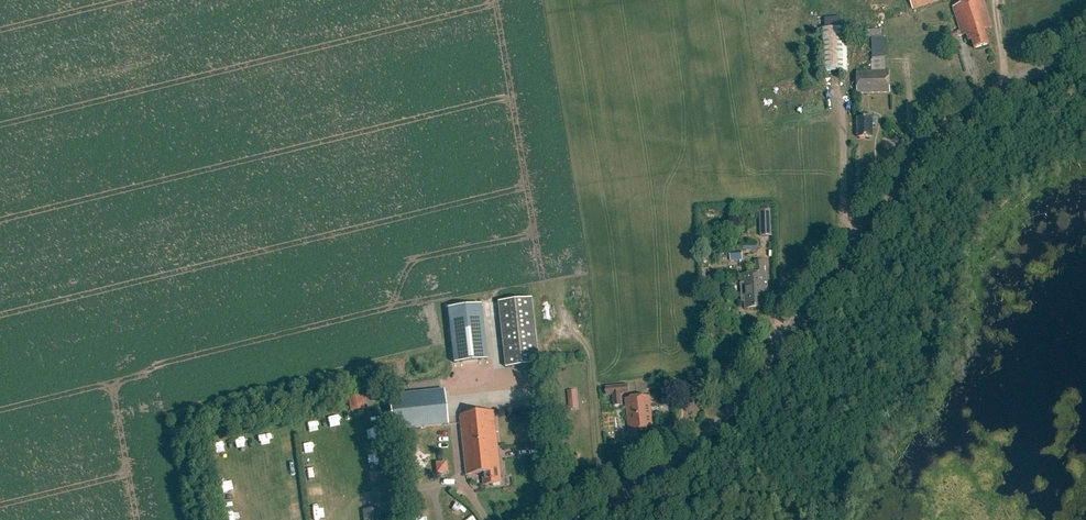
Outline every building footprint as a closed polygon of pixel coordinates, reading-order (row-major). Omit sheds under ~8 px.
[(915,9),(942,0),(912,0),(915,9)] [(987,30),(993,27),(985,0),(974,0),(955,6),(962,30),(953,33),(954,38),(968,34),(970,41),(973,40),(976,48),(991,43),(987,30)] [(846,27),(820,28),(822,72),(847,71),(846,27)] [(871,37),(872,70),(858,71),(858,94),(892,93),(891,70),(885,70),(884,37),(881,37),(881,29),(866,29),(867,38),(871,37)] [(867,117),(858,118),(859,138),(873,138),(873,125),(877,125),(876,117),(871,117),(871,115),(867,115),(867,117)] [(759,209),(760,236),(772,236),(771,209),(759,209)] [(768,295),(767,273),(765,273),(764,262),(756,263),(757,273),(742,274),(743,295),(745,295),(745,301),(747,301),(747,309),(762,308),(761,304),(766,304),(765,295),(768,295)] [(533,299),(500,302),(507,367),(539,364),(533,299)] [(454,363),(488,360),(482,306),(449,309),(454,363)] [(605,387),(606,395),(612,395),(613,406),(622,405),(621,394),(629,393),(628,384),(605,387)] [(444,389),(388,396),(392,430),(448,424),(444,389)] [(361,395),(347,397),(349,411),(363,409),(361,395)] [(649,396),(625,399),(629,433),(648,431),(648,428),(653,428),(649,396)] [(495,411),(460,415),(466,475),(480,473),(481,476),(483,476),(484,485),(503,483),(495,411)] [(438,462),(439,474),(450,473),(449,461),(438,462)] [(363,511),(365,519),(380,519),(379,509),(363,511)]
